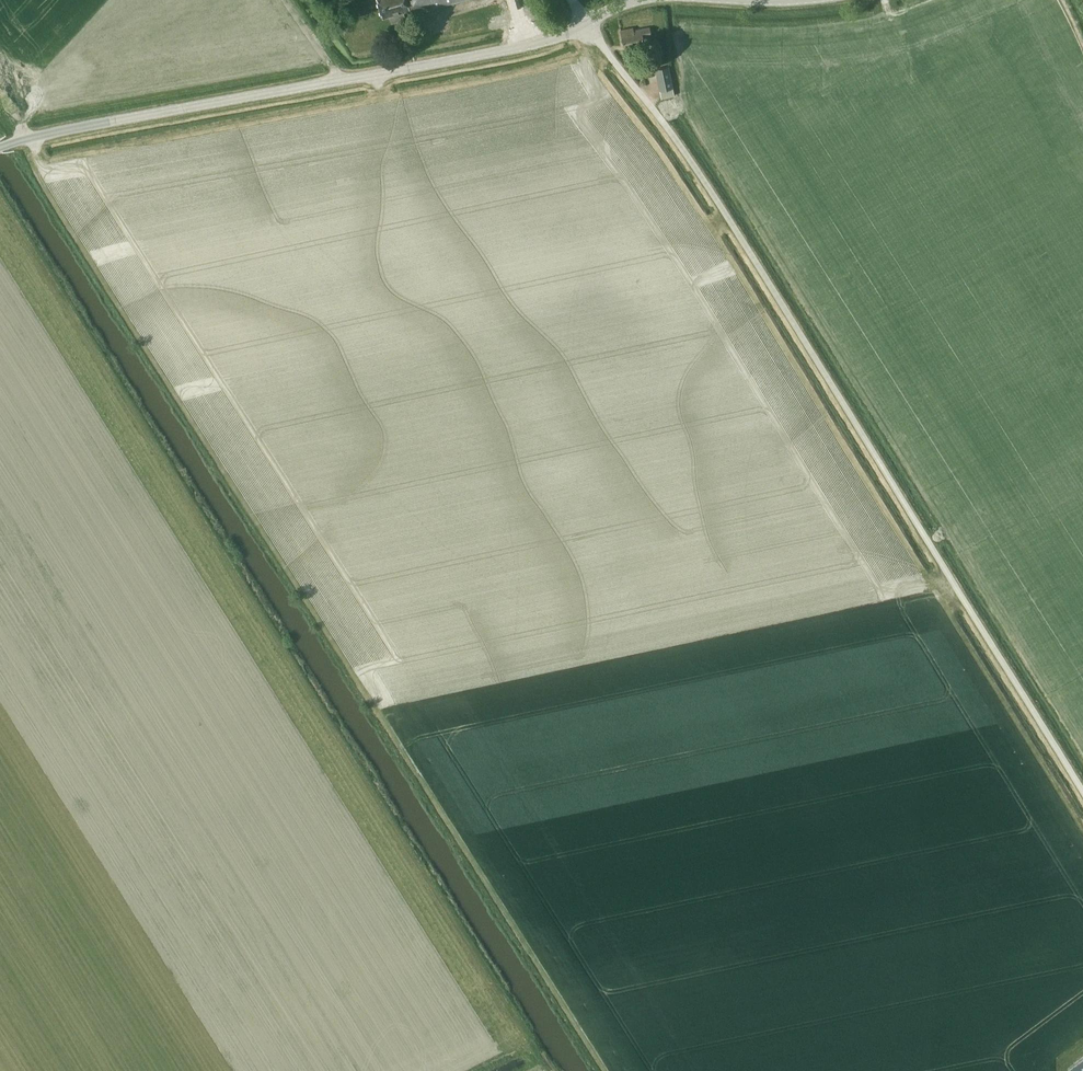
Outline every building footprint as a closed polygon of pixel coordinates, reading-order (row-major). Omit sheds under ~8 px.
[(382,17),(390,14),(392,20),(405,16),(403,11),(413,8),(416,16),(424,13),(423,12),(464,0),(377,0),(382,17)] [(628,45),(629,49),(644,46),(642,36),(651,34),(650,27),(633,30),(633,27),(620,30),(624,46),(628,45)] [(655,69),(662,98),(675,95),(668,66),(655,69)]
